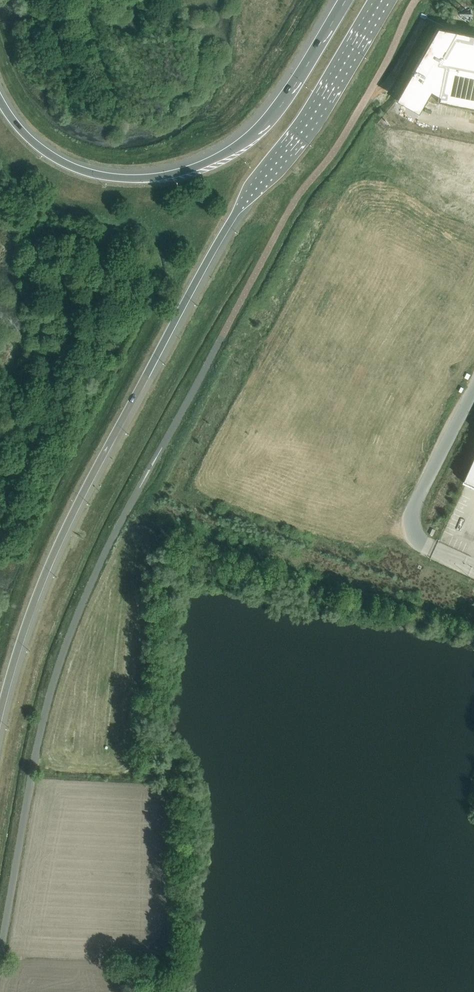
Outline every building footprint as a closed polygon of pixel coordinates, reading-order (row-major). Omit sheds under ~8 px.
[(451,16),(473,17),(473,0),(452,0),(451,16)] [(399,95),(422,108),(427,98),(431,93),(439,97),(438,102),(473,109),(473,36),(437,29),(405,86),(399,95)] [(466,482),(473,486),(473,464),(466,482)]
